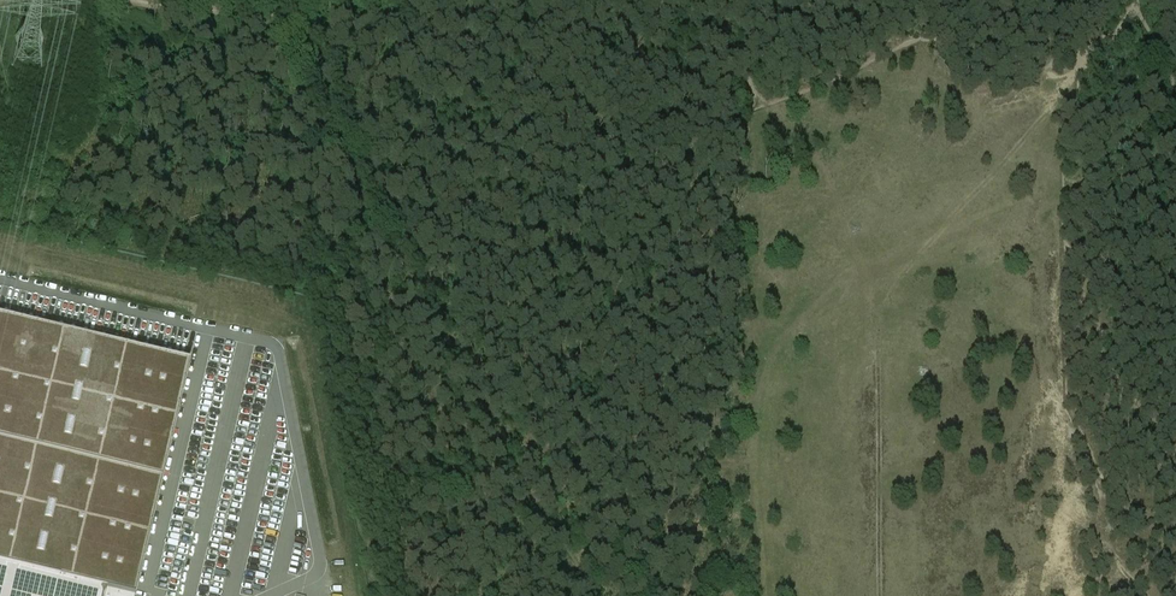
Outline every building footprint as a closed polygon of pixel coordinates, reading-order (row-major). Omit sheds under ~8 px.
[(191,364),(0,320),(0,568),(108,593),(121,595),(137,595),(191,364)] [(108,593),(0,568),(0,595),(107,595),(108,593)]
